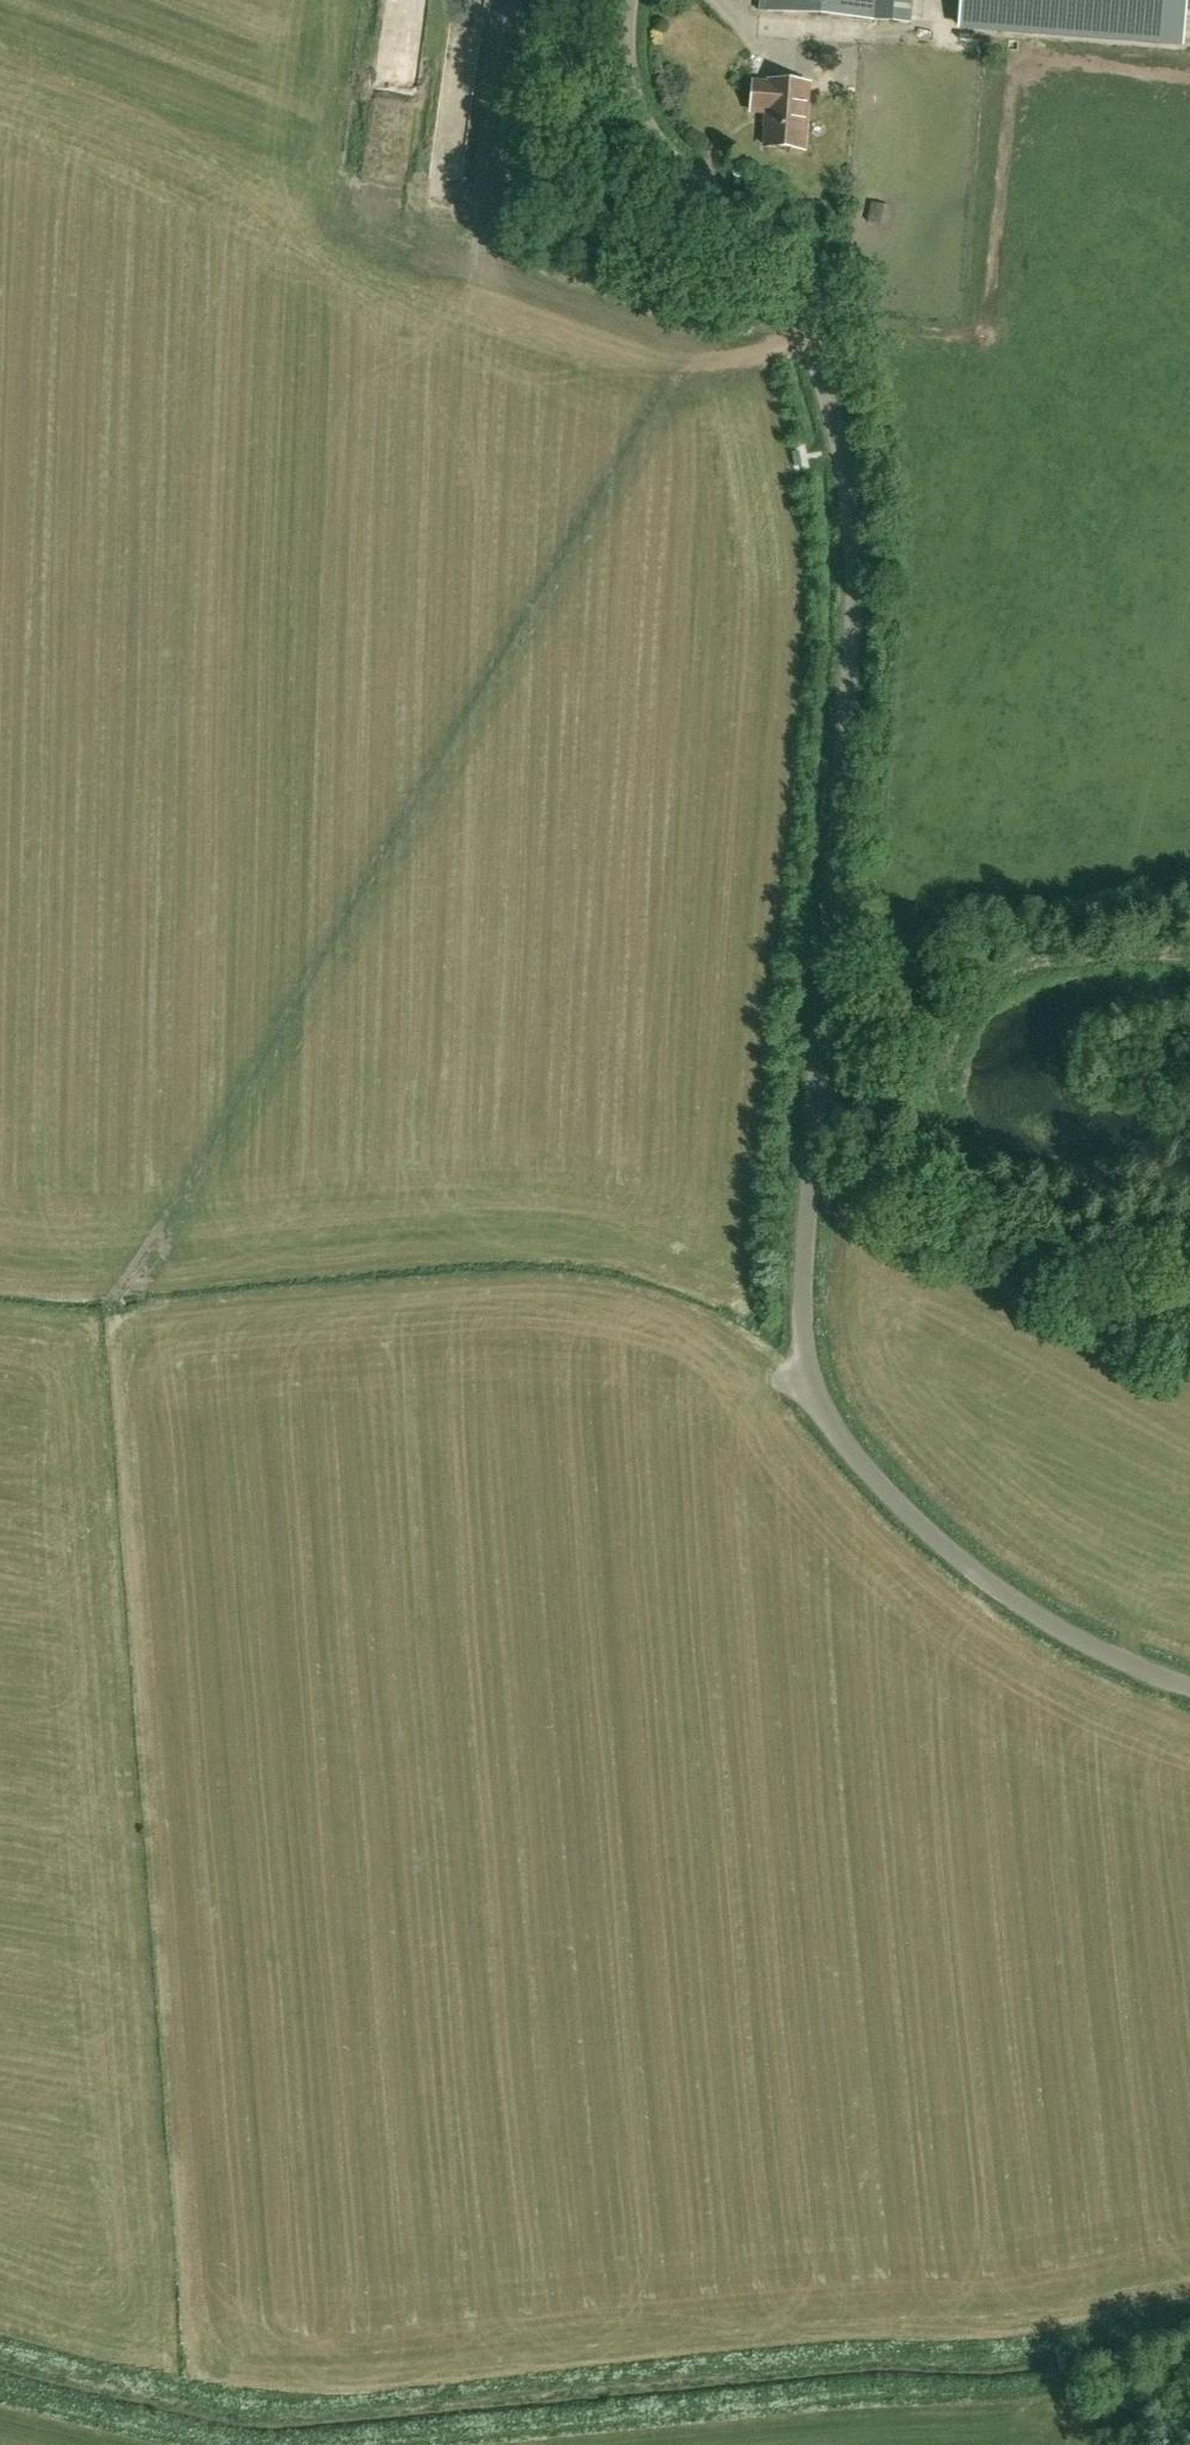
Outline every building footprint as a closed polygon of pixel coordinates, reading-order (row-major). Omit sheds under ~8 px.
[(385,51),(426,55),(432,0),(390,0),(385,51)] [(759,12),(877,22),(879,0),(760,0),(759,12)] [(912,5),(919,21),(936,15),(930,0),(924,0),(912,5)] [(1184,0),(962,0),(960,27),(1181,43),(1184,0)] [(802,150),(807,85),(770,82),(770,85),(753,83),(751,112),(767,113),(765,147),(802,150)]
